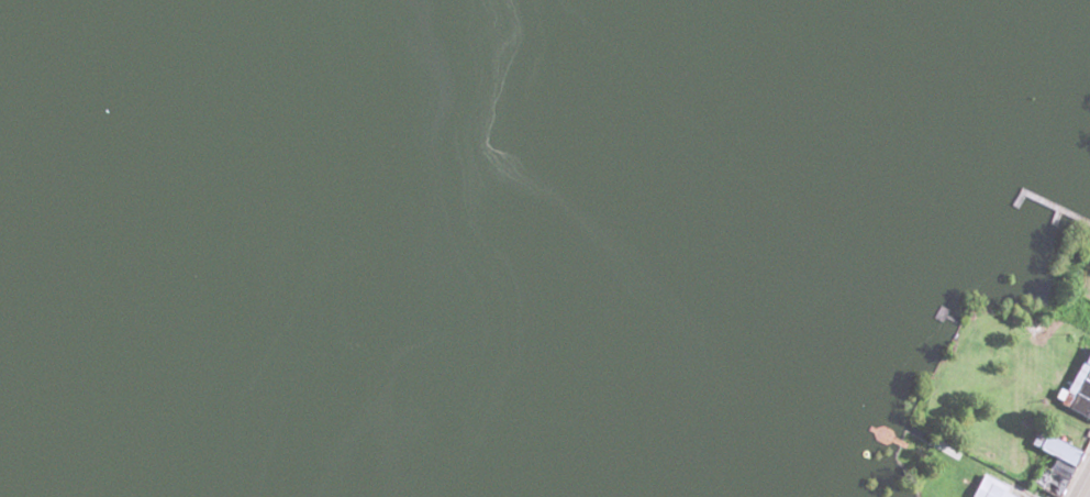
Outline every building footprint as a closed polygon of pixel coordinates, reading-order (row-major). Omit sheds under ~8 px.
[(1084,346),(1059,396),(1059,405),(1089,419),(1089,349),(1084,346)] [(1024,444),(1068,466),(1076,450),(1032,429),(1024,444)] [(973,496),(1012,496),(980,482),(973,496)]
